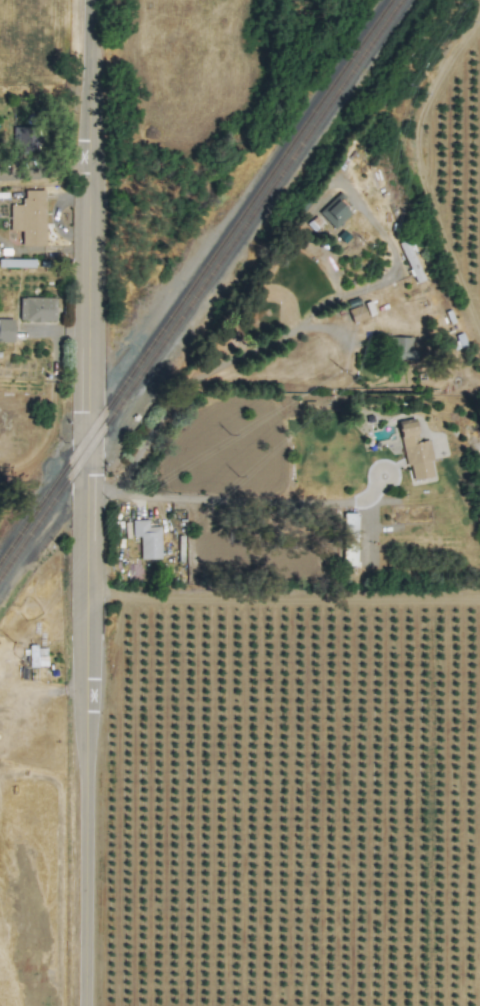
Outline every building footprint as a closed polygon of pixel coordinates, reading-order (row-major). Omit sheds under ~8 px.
[(10,204),(9,232),(20,232),(19,245),(44,245),(46,190),(24,189),(23,204),(10,204)] [(53,297),(18,297),(18,321),(54,321),(53,297)] [(12,319),(0,319),(0,340),(13,340),(12,319)] [(412,337),(391,336),(390,359),(415,359),(415,350),(412,350),(412,337)] [(434,476),(427,440),(418,441),(413,418),(398,420),(410,480),(434,476)] [(356,513),(344,513),(344,527),(356,527),(356,513)] [(132,536),(140,536),(140,559),(160,558),(159,526),(147,527),(147,520),(132,520),(132,536)] [(354,565),(357,545),(344,543),(342,564),(354,565)]
